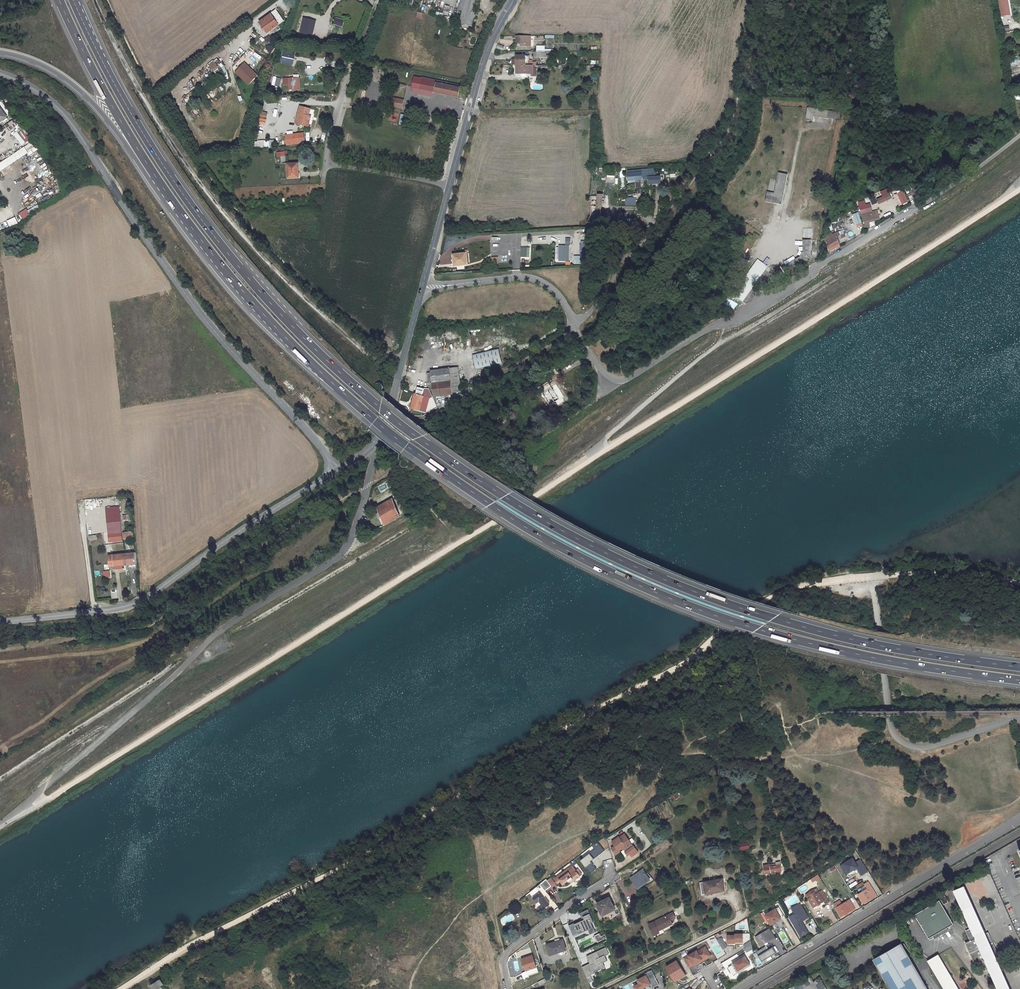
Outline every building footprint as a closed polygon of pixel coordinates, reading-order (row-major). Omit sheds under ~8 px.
[(456,19),(461,20),(458,32),(471,36),(481,0),(462,0),(456,19)] [(1003,16),(1011,16),(1010,0),(998,0),(999,3),(1002,3),(1003,16)] [(444,13),(437,12),(437,15),(449,16),(450,6),(445,5),(444,13)] [(273,15),(262,23),(271,34),(282,26),(273,15)] [(315,20),(303,17),(299,34),(311,37),(315,20)] [(342,26),(344,20),(335,17),(333,24),(342,26)] [(518,36),(518,45),(528,45),(528,36),(518,36)] [(276,47),(271,42),(263,50),(269,56),(276,47)] [(293,66),(296,53),(284,50),(281,62),(293,66)] [(524,55),(515,55),(515,58),(511,58),(511,64),(524,64),(524,55)] [(250,58),(247,62),(255,67),(257,63),(250,58)] [(208,64),(213,71),(218,66),(213,60),(208,64)] [(244,63),(235,71),(247,84),(256,75),(244,63)] [(1010,79),(1012,92),(1013,92),(1019,90),(1019,88),(1018,77),(1010,79)] [(435,103),(458,107),(460,96),(415,86),(412,98),(435,103)] [(433,108),(435,103),(412,98),(411,103),(433,108)] [(393,104),(391,116),(401,118),(404,106),(393,104)] [(814,109),(812,119),(821,121),(822,116),(843,120),(844,113),(814,109)] [(310,110),(305,127),(315,131),(320,113),(310,110)] [(18,126),(14,120),(6,125),(10,131),(18,126)] [(272,133),(273,126),(266,125),(265,132),(272,133)] [(22,128),(14,134),(23,146),(31,140),(22,128)] [(273,141),(257,142),(257,149),(273,148),(273,141)] [(35,148),(31,142),(0,163),(0,171),(0,172),(35,148)] [(299,168),(288,168),(289,182),(300,182),(299,168)] [(767,191),(765,200),(781,203),(787,173),(778,172),(774,192),(767,191)] [(879,204),(890,201),(888,193),(877,197),(879,204)] [(902,205),(909,202),(906,194),(899,196),(902,205)] [(592,206),(591,219),(603,220),(605,195),(598,195),(597,206),(592,206)] [(875,221),(881,220),(878,210),(873,211),(871,203),(866,204),(865,200),(859,202),(865,228),(876,225),(875,221)] [(29,214),(26,209),(19,213),(22,218),(29,214)] [(864,229),(859,212),(854,214),(859,231),(864,229)] [(10,227),(19,223),(16,216),(7,220),(10,227)] [(750,232),(748,238),(757,242),(760,236),(750,232)] [(824,240),(826,243),(830,250),(841,243),(835,233),(831,236),(830,235),(828,236),(829,237),(824,240)] [(777,271),(772,274),(775,278),(813,257),(814,237),(805,237),(804,251),(800,256),(785,265),(783,263),(775,268),(777,271)] [(559,245),(559,262),(570,262),(570,245),(559,245)] [(530,257),(530,247),(521,247),(521,257),(530,257)] [(466,256),(455,257),(456,268),(467,267),(466,256)] [(574,256),(574,265),(586,265),(586,256),(574,256)] [(500,349),(474,353),(476,368),(502,364),(500,349)] [(461,391),(458,367),(431,371),(433,383),(428,383),(429,389),(433,388),(434,396),(452,394),(452,392),(461,391)] [(548,387),(539,393),(547,406),(556,399),(548,387)] [(416,395),(415,394),(412,408),(426,412),(429,398),(422,396),(424,389),(418,388),(416,395)] [(392,499),(376,507),(385,525),(402,517),(392,499)] [(118,535),(108,536),(108,543),(112,542),(112,540),(121,539),(121,532),(118,533),(118,535)] [(124,553),(112,554),(114,568),(120,567),(120,564),(125,564),(124,554),(124,553)] [(134,553),(124,554),(125,564),(129,564),(129,567),(136,566),(134,553)] [(675,800),(680,796),(677,791),(671,796),(675,800)] [(618,833),(611,838),(615,842),(612,844),(617,851),(620,847),(619,846),(622,844),(627,853),(630,851),(632,854),(638,849),(636,846),(634,848),(630,842),(632,841),(626,832),(620,836),(618,833)] [(599,842),(593,846),(595,849),(593,851),(596,856),(605,851),(599,842)] [(591,873),(597,868),(591,861),(595,858),(591,853),(581,861),(591,873)] [(850,873),(858,868),(862,875),(869,871),(862,859),(857,862),(854,858),(844,864),(850,873)] [(777,863),(765,865),(766,873),(772,871),(773,875),(777,874),(777,872),(779,872),(778,870),(783,870),(781,861),(776,862),(777,863)] [(572,866),(553,878),(557,883),(560,881),(563,884),(568,881),(569,883),(573,879),(575,881),(580,878),(576,872),(572,866)] [(645,870),(632,878),(639,888),(651,879),(645,870)] [(819,874),(811,879),(814,883),(821,878),(819,874)] [(985,875),(989,894),(996,893),(993,874),(985,875)] [(550,878),(546,881),(551,887),(554,884),(550,878)] [(723,878),(701,883),(703,895),(725,890),(723,878)] [(546,881),(540,886),(545,892),(551,887),(546,881)] [(546,907),(553,902),(540,886),(532,892),(538,901),(541,900),(546,907)] [(872,886),(859,894),(865,903),(874,897),(874,896),(877,894),(872,886)] [(966,933),(970,942),(965,945),(973,964),(979,961),(984,972),(988,969),(997,988),(1010,988),(995,955),(997,954),(987,933),(985,934),(964,887),(953,892),(970,930),(966,933)] [(818,888),(808,895),(815,907),(825,901),(827,904),(831,902),(824,890),(821,892),(818,888)] [(942,894),(938,897),(943,906),(948,903),(942,894)] [(610,897),(599,904),(604,914),(616,908),(610,897)] [(850,899),(837,907),(842,916),(852,910),(851,909),(854,907),(850,899)] [(947,929),(953,926),(939,902),(915,916),(930,942),(933,940),(932,938),(947,929)] [(796,914),(791,917),(801,936),(810,931),(804,920),(806,919),(805,918),(808,916),(805,909),(802,911),(799,905),(793,909),(796,914)] [(780,907),(766,915),(771,924),(780,919),(779,917),(784,914),(780,907)] [(591,929),(596,927),(594,922),(596,922),(590,909),(582,913),(585,920),(584,920),(584,922),(582,923),(581,922),(577,924),(577,923),(571,925),(576,934),(581,932),(581,931),(585,929),(586,932),(591,929)] [(673,913),(648,925),(654,936),(659,933),(658,932),(672,925),(671,921),(676,919),(673,913)] [(932,938),(933,940),(948,931),(947,929),(932,938)] [(771,930),(756,938),(761,946),(771,941),(770,939),(775,936),(771,930)] [(600,942),(609,937),(608,934),(603,936),(602,933),(597,935),(600,942)] [(728,944),(736,944),(736,943),(736,936),(729,935),(728,944)] [(727,946),(722,938),(718,940),(723,949),(727,946)] [(564,939),(547,944),(550,955),(559,952),(567,950),(564,939)] [(745,943),(747,947),(754,943),(753,939),(745,943)] [(874,959),(879,969),(891,988),(927,988),(901,943),(874,959)] [(709,955),(698,961),(699,963),(712,956),(706,946),(704,948),(709,955)] [(585,966),(592,982),(596,981),(593,975),(597,973),(597,972),(596,971),(603,968),(602,964),(606,962),(610,960),(607,955),(611,953),(608,947),(589,956),(591,961),(592,960),(593,962),(592,963),(585,966)] [(774,947),(760,955),(763,961),(778,952),(774,947)] [(690,954),(684,957),(689,966),(709,955),(704,948),(698,951),(698,950),(690,955),(690,954)] [(926,960),(943,988),(957,988),(936,954),(926,960)] [(533,955),(522,959),(528,975),(539,972),(533,955)] [(736,963),(731,967),(736,975),(742,972),(741,970),(752,963),(747,955),(736,962),(736,963)] [(681,968),(677,961),(666,967),(671,974),(676,981),(686,975),(681,967),(681,968)] [(608,967),(606,962),(602,964),(603,968),(596,971),(597,972),(608,967)] [(741,970),(742,972),(753,965),(752,963),(741,970)] [(637,988),(643,988),(642,988),(646,987),(646,986),(647,985),(648,986),(651,984),(653,987),(660,984),(653,970),(646,973),(647,976),(639,980),(640,984),(635,986),(637,988)] [(788,988),(803,988),(814,982),(813,982),(810,976),(788,988)] [(813,982),(814,982),(818,988),(827,988),(820,978),(813,982)] [(150,987),(152,988),(160,988),(161,988),(160,987),(163,985),(160,980),(150,987)]
